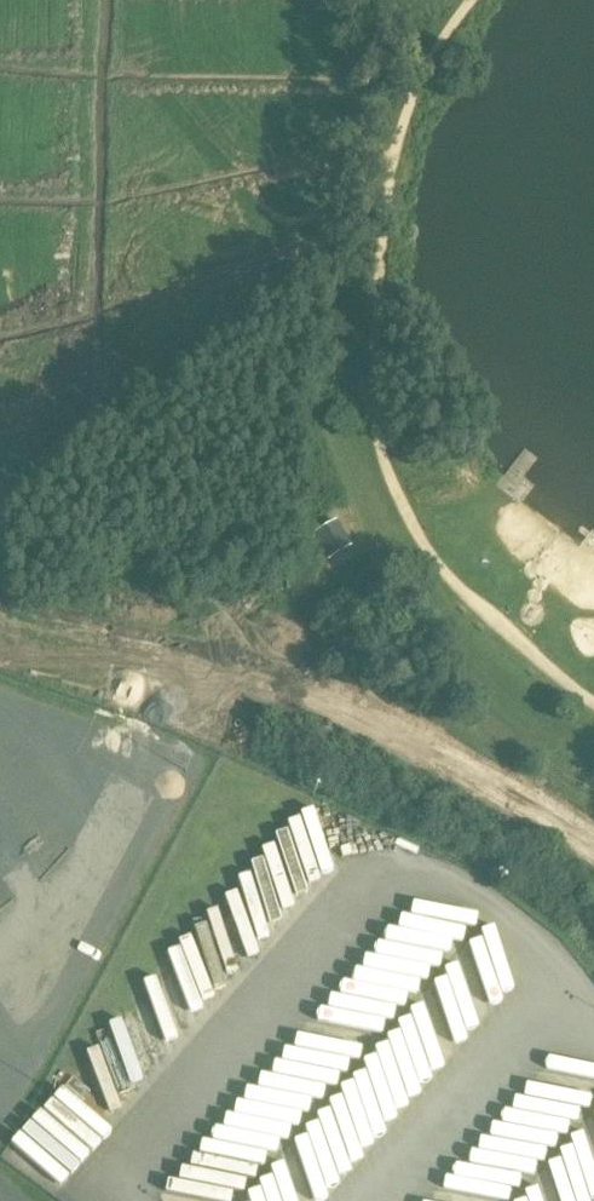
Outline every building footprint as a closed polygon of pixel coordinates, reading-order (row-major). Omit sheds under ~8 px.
[(352,549),(335,523),(310,539),(326,565),(352,549)]
